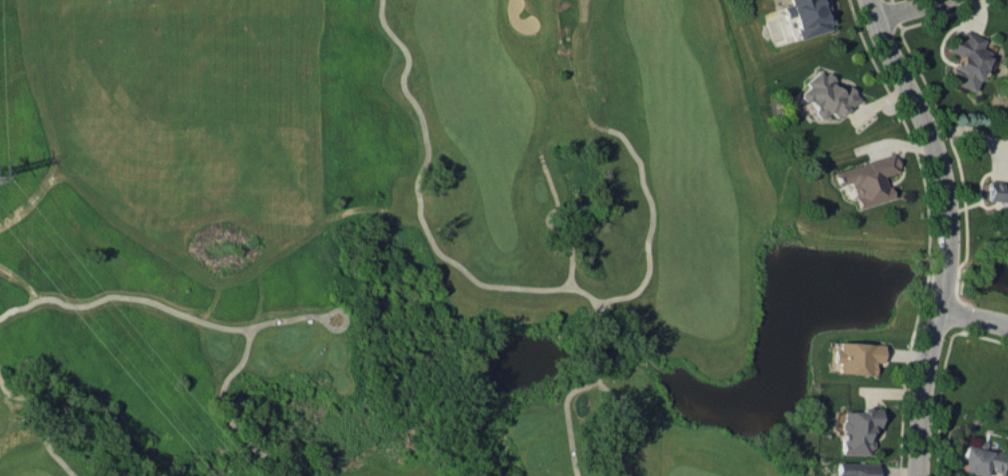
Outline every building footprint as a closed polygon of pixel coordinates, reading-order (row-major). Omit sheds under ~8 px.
[(801,34),(792,0),(819,0),(835,31),(801,34)] [(974,91),(990,51),(980,47),(984,38),(954,27),(945,50),(956,54),(946,80),(974,91)] [(794,86),(809,114),(855,98),(834,66),(794,86)] [(828,173),(851,207),(909,194),(896,150),(828,173)] [(1005,201),(1004,219),(1007,219),(1007,182),(987,181),(986,200),(1005,201)] [(828,342),(828,363),(870,367),(871,343),(828,342)] [(835,412),(836,448),(879,454),(883,413),(835,412)] [(984,475),(986,469),(1001,472),(1004,452),(984,448),(985,441),(977,440),(976,447),(963,445),(958,471),(984,475)] [(876,463),(835,462),(835,475),(875,475),(876,463)]
